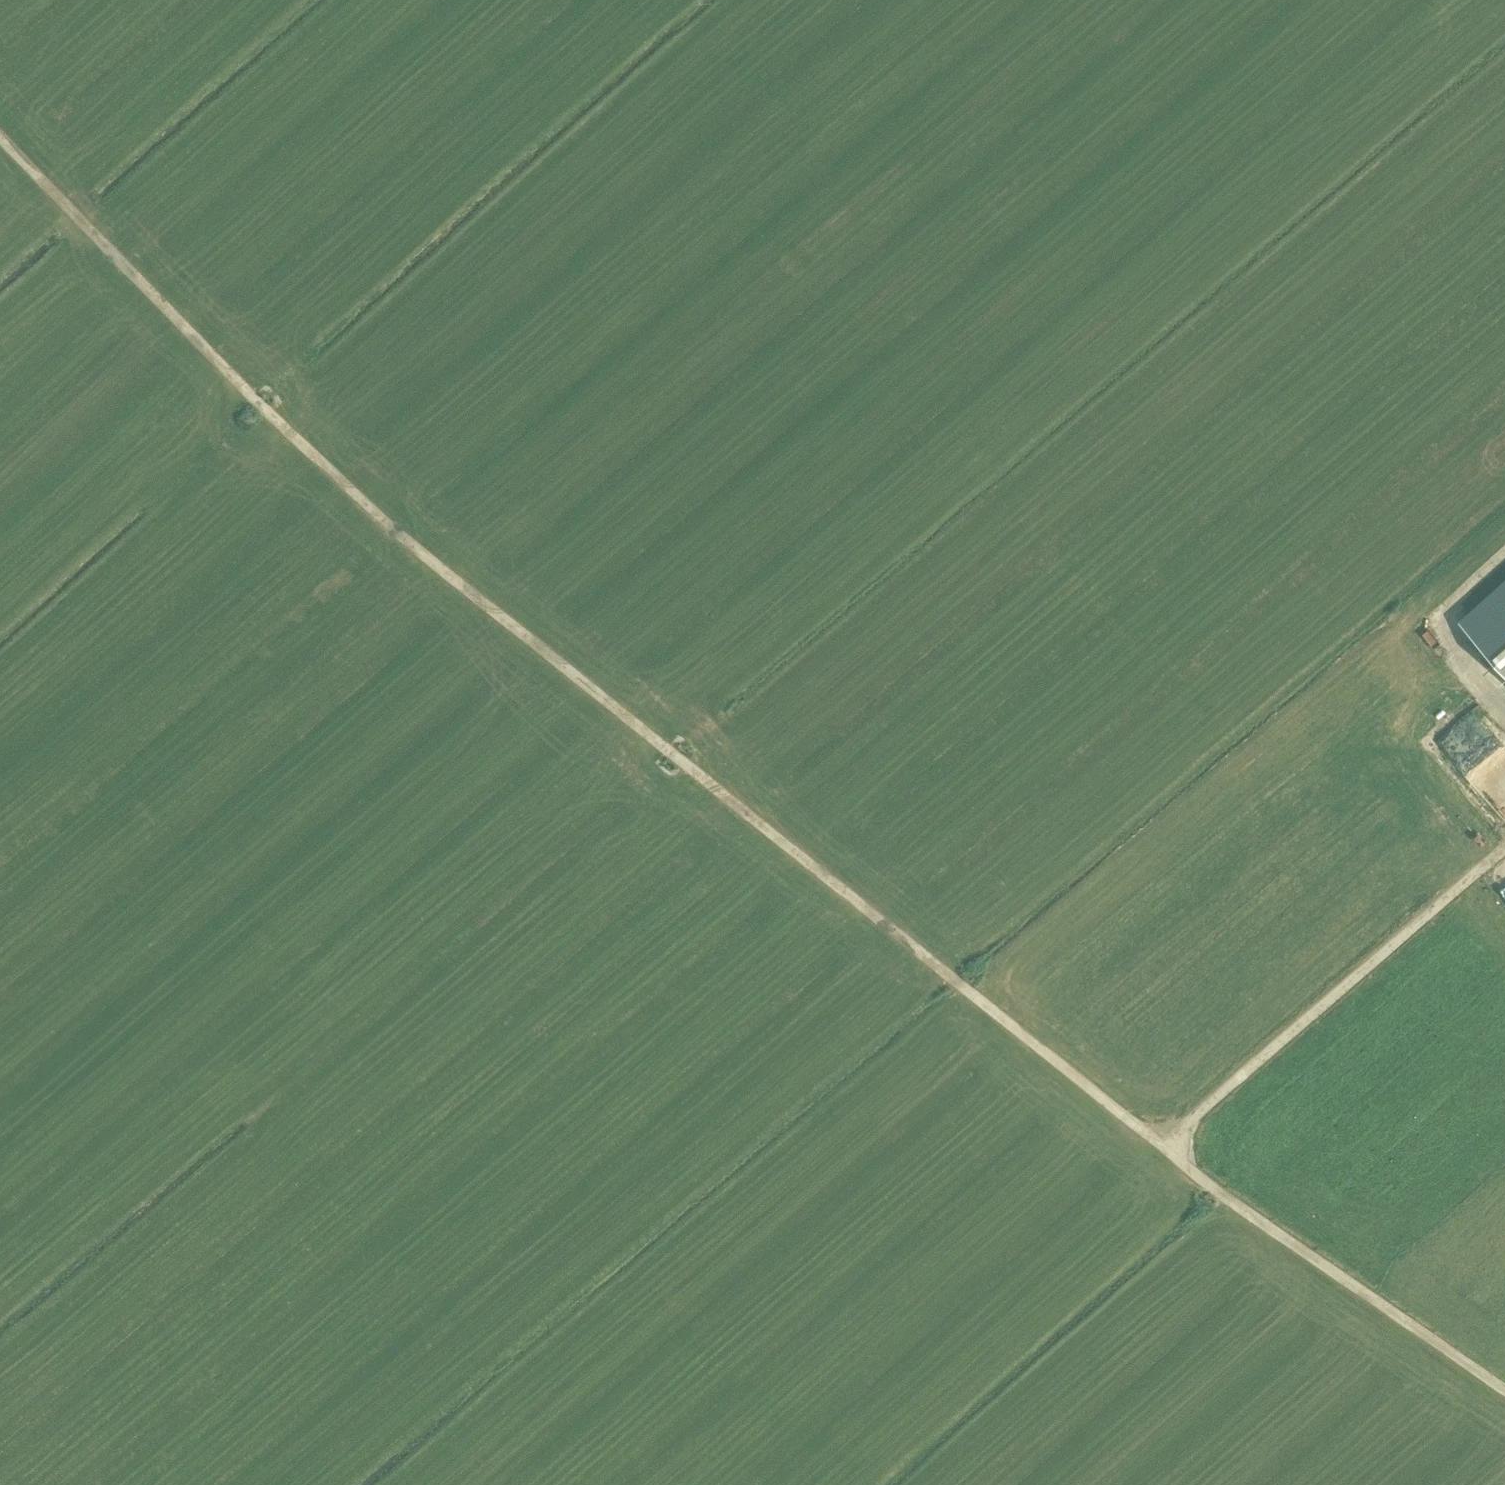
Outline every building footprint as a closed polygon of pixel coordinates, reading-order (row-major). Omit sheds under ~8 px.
[(1463,623),(1504,670),(1504,586),(1463,623)]
